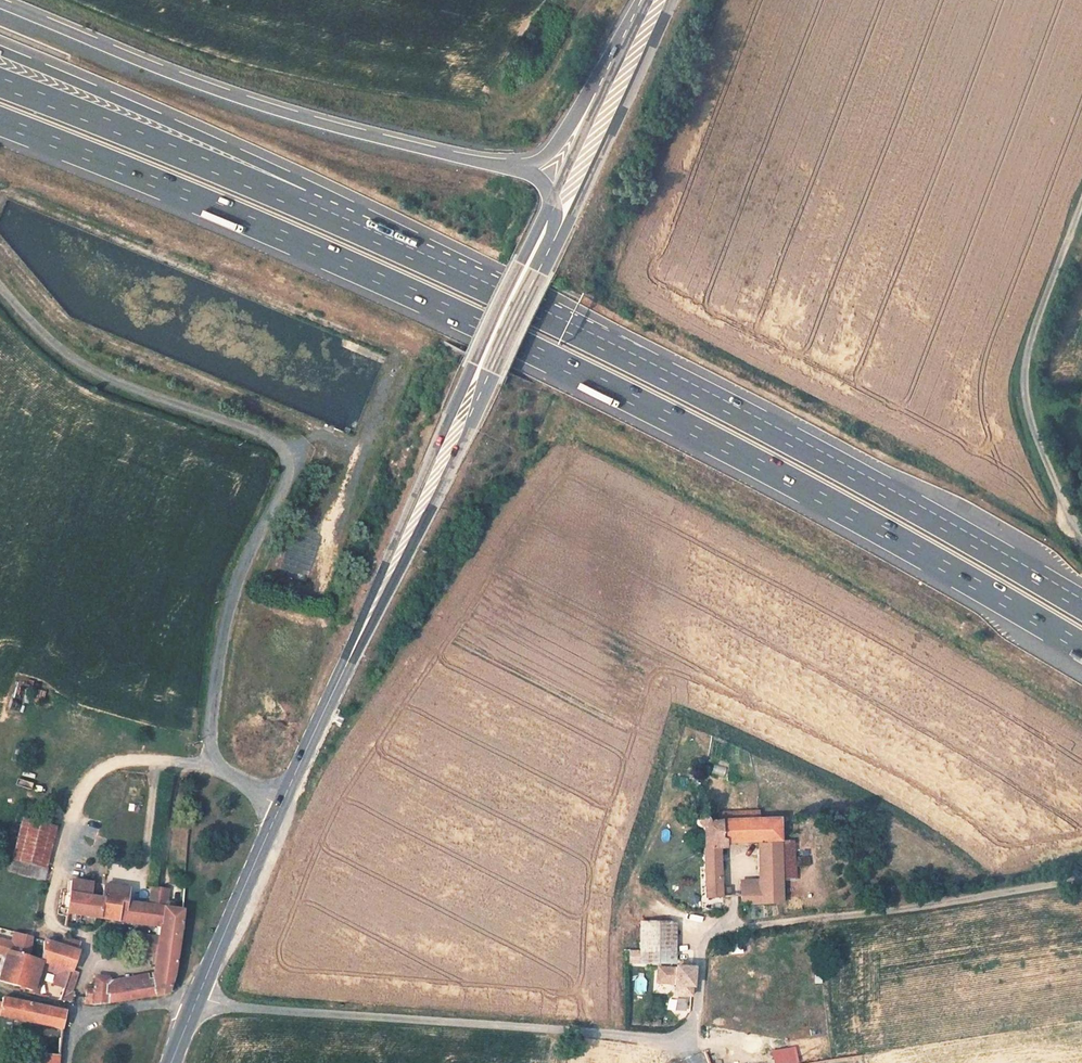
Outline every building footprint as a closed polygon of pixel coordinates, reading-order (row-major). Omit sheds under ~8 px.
[(35,689),(34,700),(45,701),(45,690),(35,689)] [(727,811),(727,820),(759,818),(759,810),(727,811)] [(25,816),(15,858),(41,864),(51,822),(25,816)] [(758,843),(782,843),(782,822),(712,822),(710,819),(708,818),(705,818),(700,820),(698,822),(697,826),(697,829),(698,832),(700,833),(701,835),(704,836),(705,900),(731,900),(731,887),(723,886),(723,873),(725,872),(727,870),(727,868),(727,866),(726,866),(722,865),(722,851),(729,851),(730,844),(758,843)] [(758,886),(759,902),(782,902),(782,843),(758,843),(758,886)] [(797,866),(809,866),(810,857),(797,857),(797,866)] [(38,877),(41,864),(15,858),(12,871),(38,877)] [(104,882),(102,893),(124,896),(125,886),(104,882)] [(70,888),(66,912),(159,926),(151,978),(111,985),(112,980),(98,978),(94,993),(85,993),(84,999),(116,1002),(159,995),(163,993),(172,982),(177,967),(184,906),(174,904),(147,900),(124,896),(102,893),(82,889),(83,886),(74,884),(74,889),(70,888)] [(149,885),(147,900),(174,904),(174,901),(168,900),(169,888),(149,885)] [(742,903),(759,902),(758,886),(743,887),(742,903)] [(668,925),(640,925),(640,966),(668,966),(668,925)] [(61,935),(59,943),(75,947),(77,939),(61,935)] [(17,983),(26,952),(35,955),(36,947),(0,938),(0,950),(8,952),(1,977),(17,983)] [(49,941),(45,958),(58,962),(71,966),(75,947),(59,943),(49,941)] [(35,990),(45,958),(35,955),(26,952),(17,983),(35,990)] [(71,966),(58,962),(52,981),(67,985),(71,966)] [(75,967),(71,966),(63,999),(67,1000),(75,967)] [(686,993),(691,993),(692,970),(674,970),(673,1001),(686,1002),(686,993)] [(61,1029),(62,1010),(0,995),(0,1013),(61,1029)] [(2,1026),(12,1028),(14,1020),(4,1018),(2,1026)] [(771,1049),(773,1062),(796,1062),(798,1062),(795,1045),(771,1049)] [(60,1054),(37,1051),(35,1062),(59,1062),(60,1054)]
